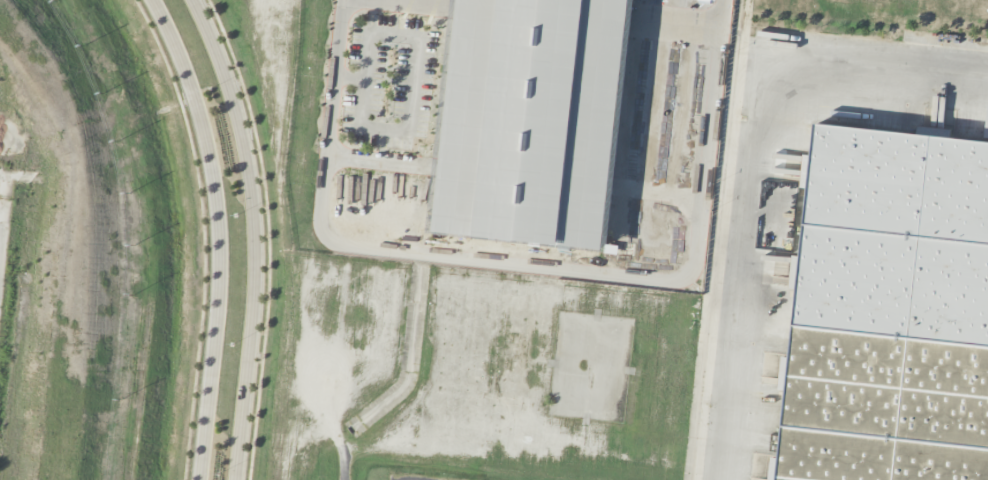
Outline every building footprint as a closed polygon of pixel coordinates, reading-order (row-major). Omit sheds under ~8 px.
[(429,231),(454,0),(633,0),(606,249),(429,231)] [(819,123),(987,141),(987,479),(781,479),(819,123)]
